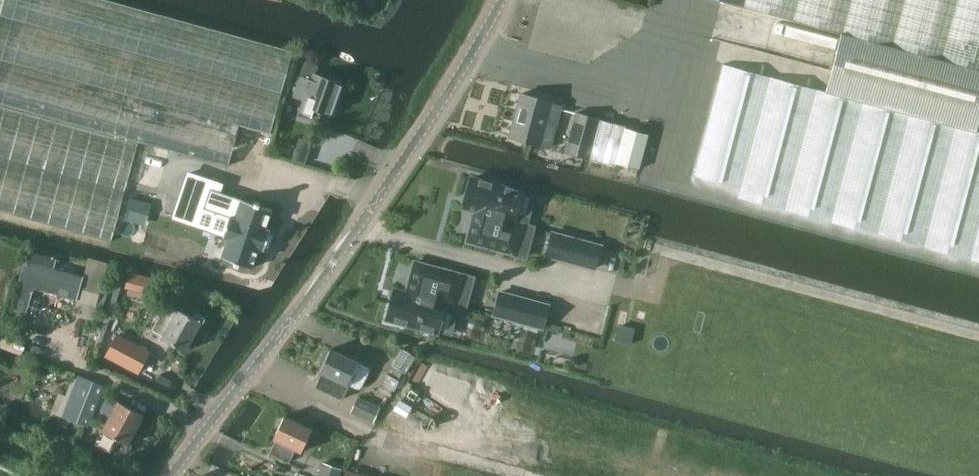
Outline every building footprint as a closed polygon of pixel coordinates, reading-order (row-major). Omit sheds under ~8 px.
[(138,142),(227,166),(239,124),(270,133),(292,50),(110,0),(0,0),(0,211),(111,242),(138,142)] [(741,5),(841,32),(825,91),(723,64),(693,176),(740,188),(737,198),(978,262),(978,126),(976,125),(978,113),(978,0),(743,0),(741,5)] [(336,108),(344,84),(314,73),(317,66),(306,62),(296,89),(306,93),(303,104),(322,110),(325,104),(336,108)] [(550,147),(557,121),(561,105),(552,103),(552,101),(521,93),(510,137),(550,147)] [(648,134),(625,128),(625,125),(576,113),(566,152),(615,164),(615,162),(639,169),(648,134)] [(188,173),(179,200),(229,217),(222,237),(227,238),(221,257),(234,261),(233,263),(238,265),(239,263),(253,268),(259,249),(263,251),(271,230),(266,228),(272,209),(259,205),(260,203),(255,201),(253,205),(213,191),(216,183),(214,182),(214,183),(189,175),(190,174),(188,173)] [(467,194),(464,206),(475,209),(475,211),(527,225),(529,217),(516,214),(522,191),(505,186),(505,184),(490,180),(489,182),(472,177),(471,180),(468,180),(465,194),(467,194)] [(130,198),(125,220),(146,225),(151,203),(130,198)] [(475,211),(467,240),(525,256),(533,227),(527,225),(475,211)] [(129,230),(127,239),(174,252),(176,243),(129,230)] [(548,232),(541,255),(588,270),(595,247),(548,232)] [(28,251),(26,260),(52,267),(55,259),(28,251)] [(34,288),(57,294),(77,300),(84,276),(52,267),(26,260),(25,260),(18,284),(11,311),(27,315),(34,288)] [(415,261),(406,291),(459,305),(465,307),(473,277),(415,261)] [(395,289),(387,318),(406,323),(405,326),(421,330),(421,328),(437,332),(443,309),(456,313),(459,305),(406,291),(406,292),(395,289)] [(493,290),(486,313),(534,328),(541,305),(493,290)] [(162,338),(185,351),(201,322),(178,309),(177,310),(170,306),(166,314),(162,312),(153,330),(163,335),(162,338)] [(341,398),(347,384),(353,387),(355,387),(357,388),(359,387),(360,386),(362,385),(370,367),(330,348),(329,350),(327,349),(324,350),(319,361),(321,364),(322,365),(319,372),(323,374),(317,387),(341,398)] [(402,348),(392,365),(396,367),(391,375),(399,380),(404,372),(406,373),(416,357),(402,348)] [(416,361),(403,389),(419,397),(432,369),(416,361)] [(81,378),(66,416),(88,424),(103,387),(81,378)] [(374,422),(380,407),(358,397),(352,412),(374,422)] [(97,443),(109,449),(115,438),(127,444),(143,415),(118,402),(102,431),(103,431),(97,443)] [(269,452),(289,461),(295,449),(301,452),(311,428),(283,416),(273,439),(275,440),(269,452)] [(318,475),(338,475),(341,469),(323,462),(318,475)]
